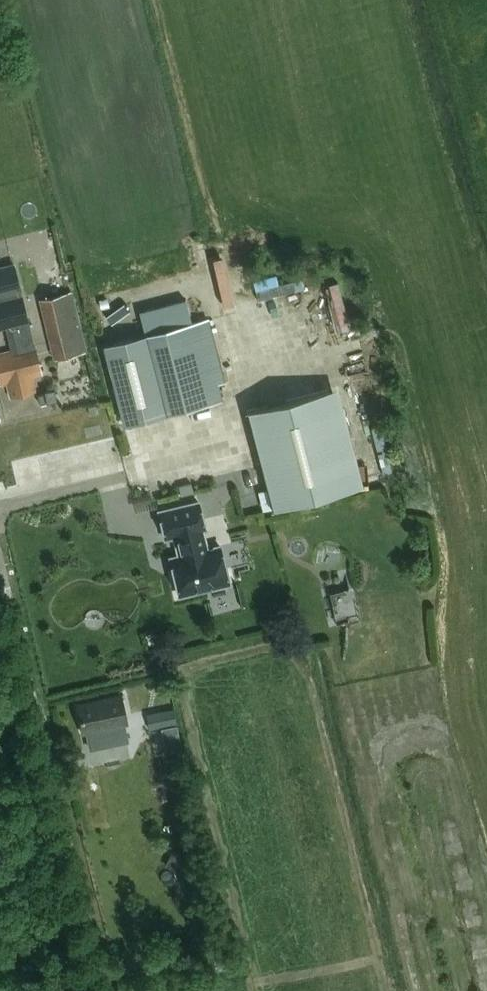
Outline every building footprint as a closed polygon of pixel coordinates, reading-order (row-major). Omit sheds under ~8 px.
[(33,344),(27,320),(13,264),(0,267),(0,327),(5,326),(11,350),(0,353),(0,385),(8,383),(12,397),(37,390),(33,376),(42,373),(34,344),(33,344)] [(260,278),(266,296),(290,288),(284,270),(260,278)] [(88,346),(73,287),(40,295),(55,354),(88,346)] [(146,336),(161,332),(155,306),(140,310),(146,336)] [(226,380),(222,366),(210,320),(146,336),(166,411),(167,414),(223,399),(218,381),(226,380)] [(127,421),(166,411),(146,336),(108,346),(127,421)] [(336,383),(314,390),(246,409),(267,489),(258,491),(263,510),(361,482),(336,383)] [(46,391),(46,393),(40,395),(42,404),(59,400),(56,388),(46,391)] [(181,495),(193,491),(191,482),(184,484),(178,486),(181,495)] [(198,501),(159,511),(166,538),(174,536),(179,555),(170,557),(180,595),(229,583),(220,545),(202,549),(198,530),(205,528),(198,501)] [(343,620),(367,615),(360,583),(336,589),(343,620)] [(162,680),(152,678),(150,690),(160,691),(162,680)] [(126,722),(120,697),(120,695),(78,705),(83,727),(89,726),(90,731),(123,723),(126,722)] [(151,724),(177,718),(175,706),(148,712),(151,724)] [(90,731),(86,731),(90,749),(127,740),(123,723),(90,731)] [(165,833),(173,831),(171,824),(163,826),(165,833)] [(189,855),(175,848),(169,861),(183,868),(189,855)]
